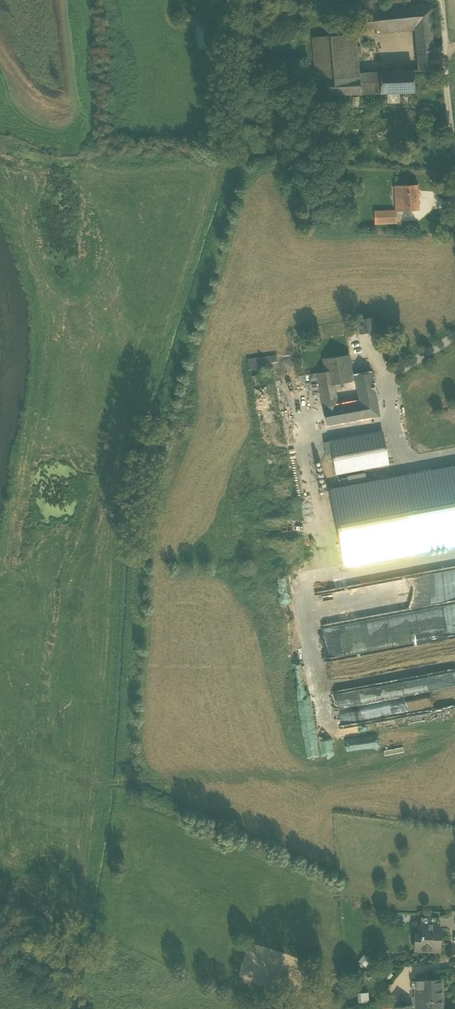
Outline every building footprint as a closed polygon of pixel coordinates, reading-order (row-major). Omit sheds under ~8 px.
[(417,55),(418,71),(435,69),(434,54),(433,46),(430,3),(410,5),(389,8),(362,10),(363,29),(381,26),(383,32),(415,29),(416,47),(417,55)] [(380,72),(359,73),(355,34),(312,37),(316,79),(325,79),(327,95),(360,94),(380,93),(380,72)] [(380,72),(380,93),(387,93),(399,93),(414,92),(413,70),(380,71),(380,72)] [(399,93),(387,93),(387,102),(399,102),(399,93)] [(419,210),(417,185),(395,186),(396,211),(419,210)] [(349,195),(349,187),(336,188),(336,198),(350,197),(350,195),(349,195)] [(361,195),(361,187),(349,187),(349,195),(350,195),(361,195)] [(396,211),(374,211),(375,223),(396,223),(396,211)] [(358,320),(360,333),(375,330),(373,317),(358,320)] [(248,360),(249,370),(269,367),(268,363),(277,362),(276,355),(248,360)] [(325,371),(328,385),(335,384),(353,380),(353,376),(349,355),(323,359),(325,371)] [(317,373),(323,407),(332,405),(328,385),(325,371),(317,373)] [(356,380),(357,386),(373,383),(371,373),(355,375),(356,380)] [(374,390),(373,383),(357,386),(358,393),(374,390)] [(340,404),(335,384),(328,385),(332,405),(340,404)] [(379,416),(374,390),(358,393),(359,400),(363,419),(379,416)] [(327,425),(363,419),(359,400),(340,404),(332,405),(323,407),(327,425)] [(332,452),(336,474),(388,464),(382,432),(330,441),(332,452)] [(332,452),(330,441),(323,443),(325,454),(332,452)] [(402,478),(415,549),(454,541),(454,468),(402,478)] [(347,476),(349,488),(367,484),(365,472),(347,476)] [(331,491),(344,562),(415,549),(402,478),(367,484),(349,488),(331,491)] [(284,494),(283,483),(276,483),(276,479),(271,479),(272,495),(284,494)] [(434,925),(439,925),(439,917),(421,917),(421,924),(422,917),(434,918),(434,925)] [(414,951),(422,951),(422,950),(422,943),(415,942),(415,934),(421,935),(421,924),(421,934),(414,933),(414,951)] [(422,943),(422,950),(439,951),(440,929),(434,928),(434,925),(421,924),(421,935),(415,934),(415,942),(422,943)] [(439,925),(434,925),(434,928),(440,929),(439,951),(422,950),(422,951),(440,952),(441,928),(439,928),(439,925)] [(292,968),(296,957),(251,942),(243,965),(250,967),(263,971),(267,959),(292,968)] [(371,959),(364,953),(358,961),(365,967),(371,959)] [(416,1008),(444,1008),(443,978),(419,979),(419,987),(415,987),(416,1008)] [(369,1002),(368,992),(360,992),(360,1003),(369,1002)]
